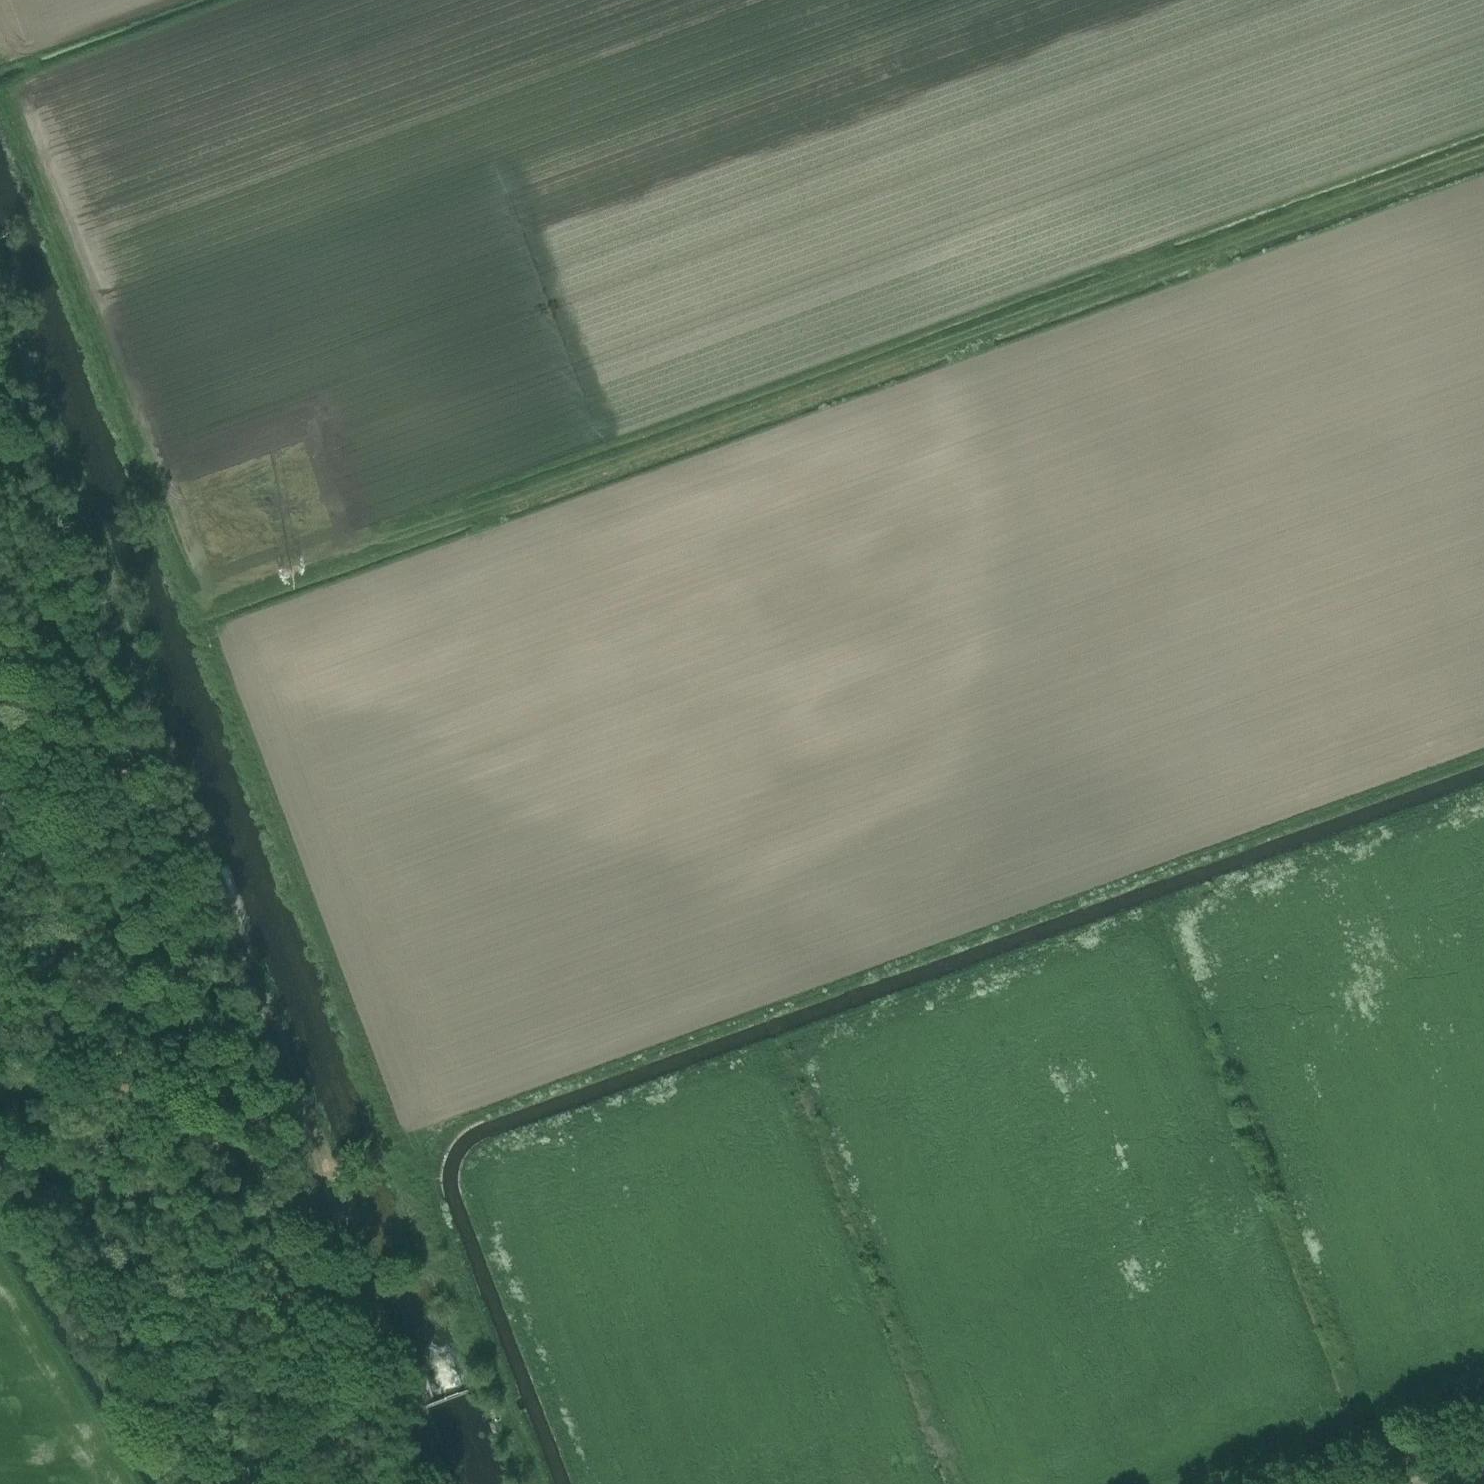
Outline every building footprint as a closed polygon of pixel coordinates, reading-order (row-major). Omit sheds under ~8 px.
[(127,637),(123,639),(131,659),(135,657),(141,648),(137,639),(127,637)]
